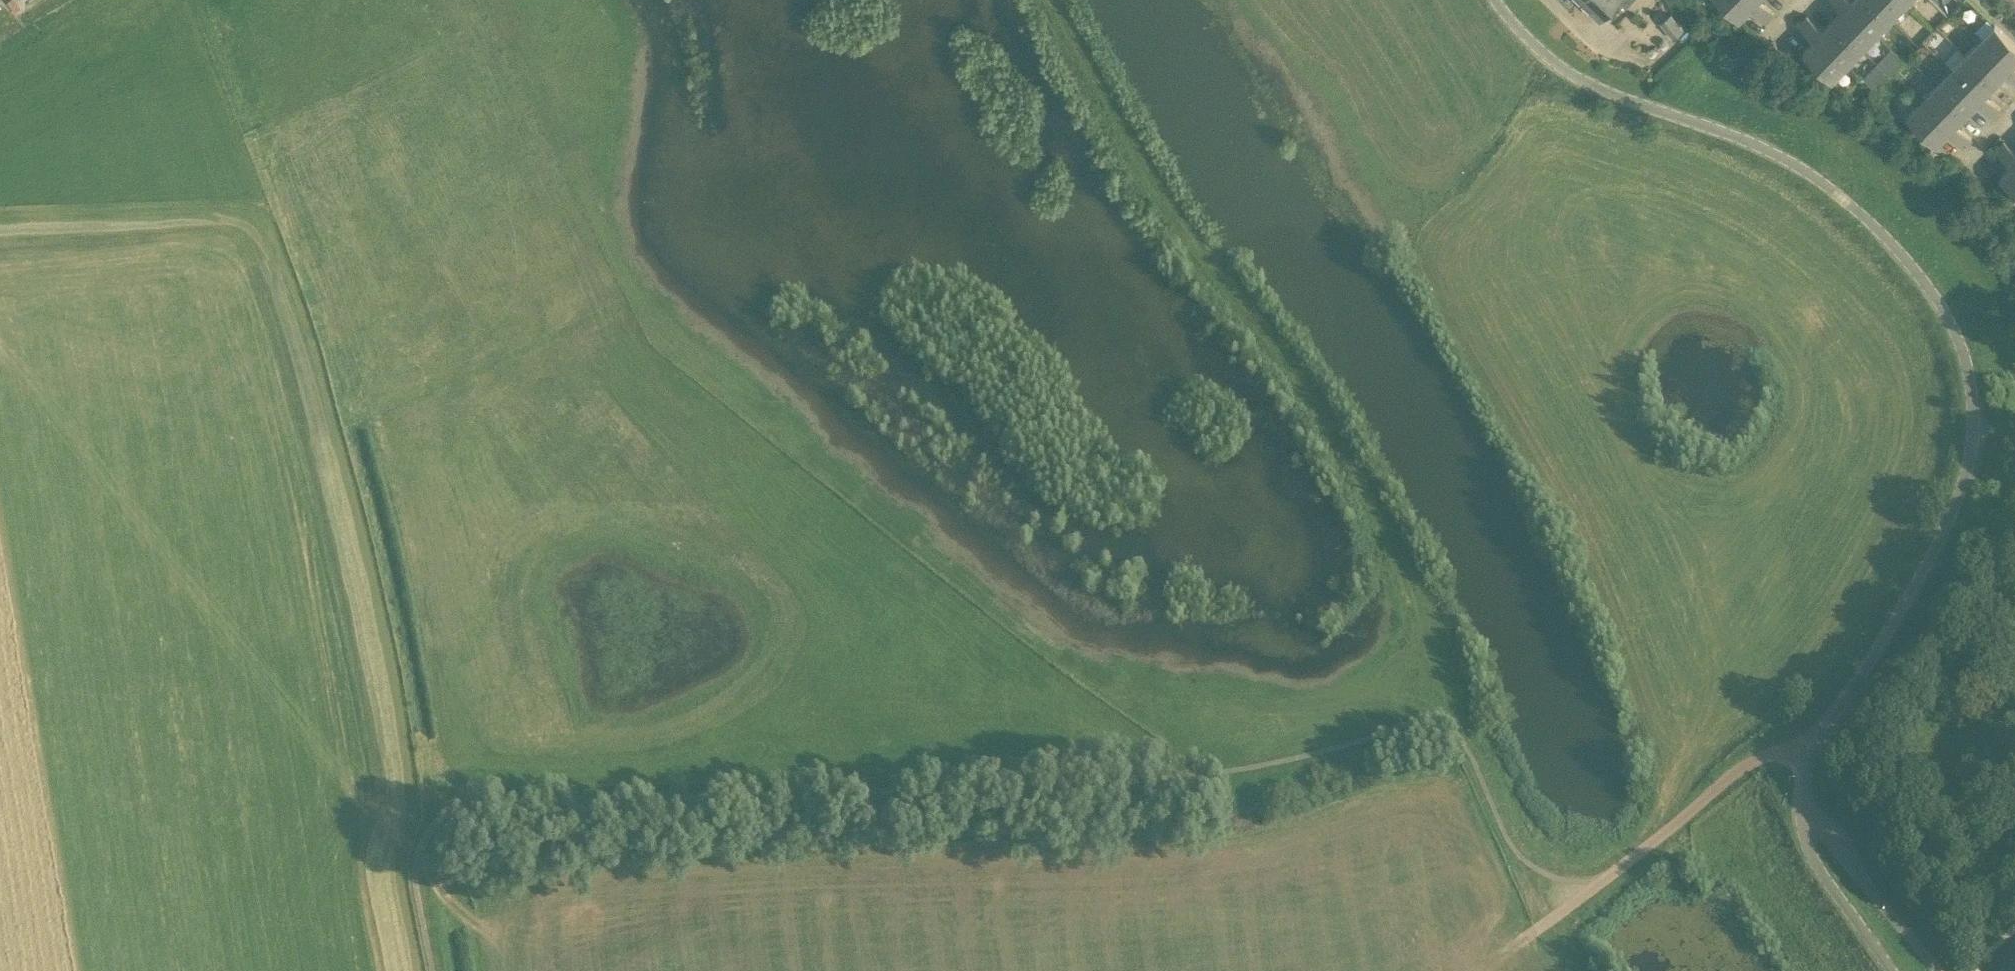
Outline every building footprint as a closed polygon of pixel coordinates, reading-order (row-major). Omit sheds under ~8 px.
[(1600,17),(1616,0),(1583,0),(1600,17)] [(1740,17),(1751,5),(1755,1),(1753,0),(1722,0),(1740,17)] [(1755,1),(1751,5),(1759,13),(1768,4),(1764,0),(1753,0),(1755,1)] [(1833,18),(1862,47),(1873,35),(1879,40),(1882,36),(1847,3),(1851,0),(1836,0),(1835,0),(1843,8),(1833,18)] [(1847,3),(1882,36),(1884,34),(1879,29),(1891,17),(1874,0),(1851,0),(1847,3)] [(1891,17),(1902,5),(1907,10),(1911,7),(1906,2),(1904,0),(1874,0),(1891,17)] [(1768,4),(1759,13),(1767,21),(1771,17),(1776,12),(1768,4)] [(1665,27),(1674,38),(1685,29),(1672,12),(1664,18),(1669,24),(1665,27)] [(1803,18),(1799,23),(1806,30),(1815,22),(1807,14),(1803,18)] [(1822,29),(1819,33),(1853,66),(1856,64),(1850,59),(1862,47),(1833,18),(1822,29)] [(1814,38),(1803,48),(1833,77),(1845,65),(1850,70),(1853,66),(1819,33),(1822,29),(1815,22),(1806,30),(1814,38)] [(1976,35),(2009,67),(2004,72),(2012,79),(2014,77),(2014,65),(2013,63),(2014,61),(2014,43),(1995,23),(1983,35),(1979,32),(1976,35)] [(1977,41),(1965,53),(1995,82),(2004,72),(2009,67),(1976,35),(1973,38),(1977,41)] [(1890,45),(1861,73),(1874,87),(1903,59),(1890,45)] [(1950,61),(1947,65),(1980,97),(1976,101),(1984,109),(1992,100),(1984,93),(1995,82),(1965,53),(1954,65),(1950,61)] [(1948,71),(1936,83),(1966,112),(1976,101),(1980,97),(1947,65),(1944,67),(1948,71)] [(1921,91),(1918,94),(1951,127),(1947,131),(1955,139),(1963,130),(1955,122),(1966,112),(1936,83),(1925,95),(1921,91)] [(1919,101),(1907,114),(1936,142),(1947,131),(1951,127),(1918,94),(1915,97),(1919,101)] [(1992,100),(1984,109),(1991,117),(1996,112),(2000,108),(1992,100)] [(1963,130),(1955,139),(1962,147),(1967,142),(1971,138),(1963,130)] [(2000,144),(1995,150),(2003,157),(2012,147),(2004,140),(2000,144)] [(2000,175),(2014,189),(2014,150),(2012,147),(2003,157),(2010,164),(2000,175)]
